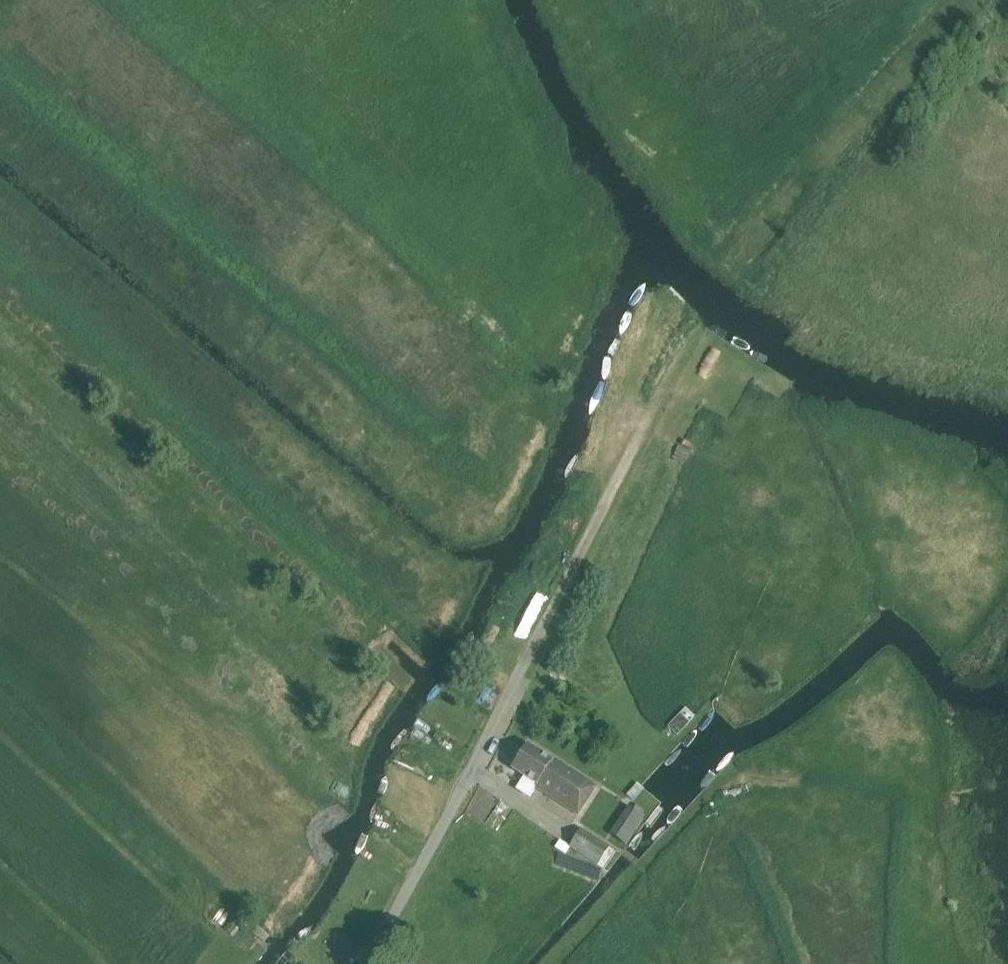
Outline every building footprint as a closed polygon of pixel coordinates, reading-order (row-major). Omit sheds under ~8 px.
[(678,714),(666,727),(676,736),(688,723),(678,714)] [(527,745),(511,768),(537,785),(535,788),(577,813),(595,785),(552,758),(551,760),(527,745)] [(609,834),(625,845),(643,817),(627,806),(609,834)] [(580,829),(569,846),(569,847),(596,866),(609,847),(580,829)] [(264,913),(256,918),(266,933),(274,928),(264,913)] [(250,918),(241,927),(254,940),(263,931),(250,918)]
